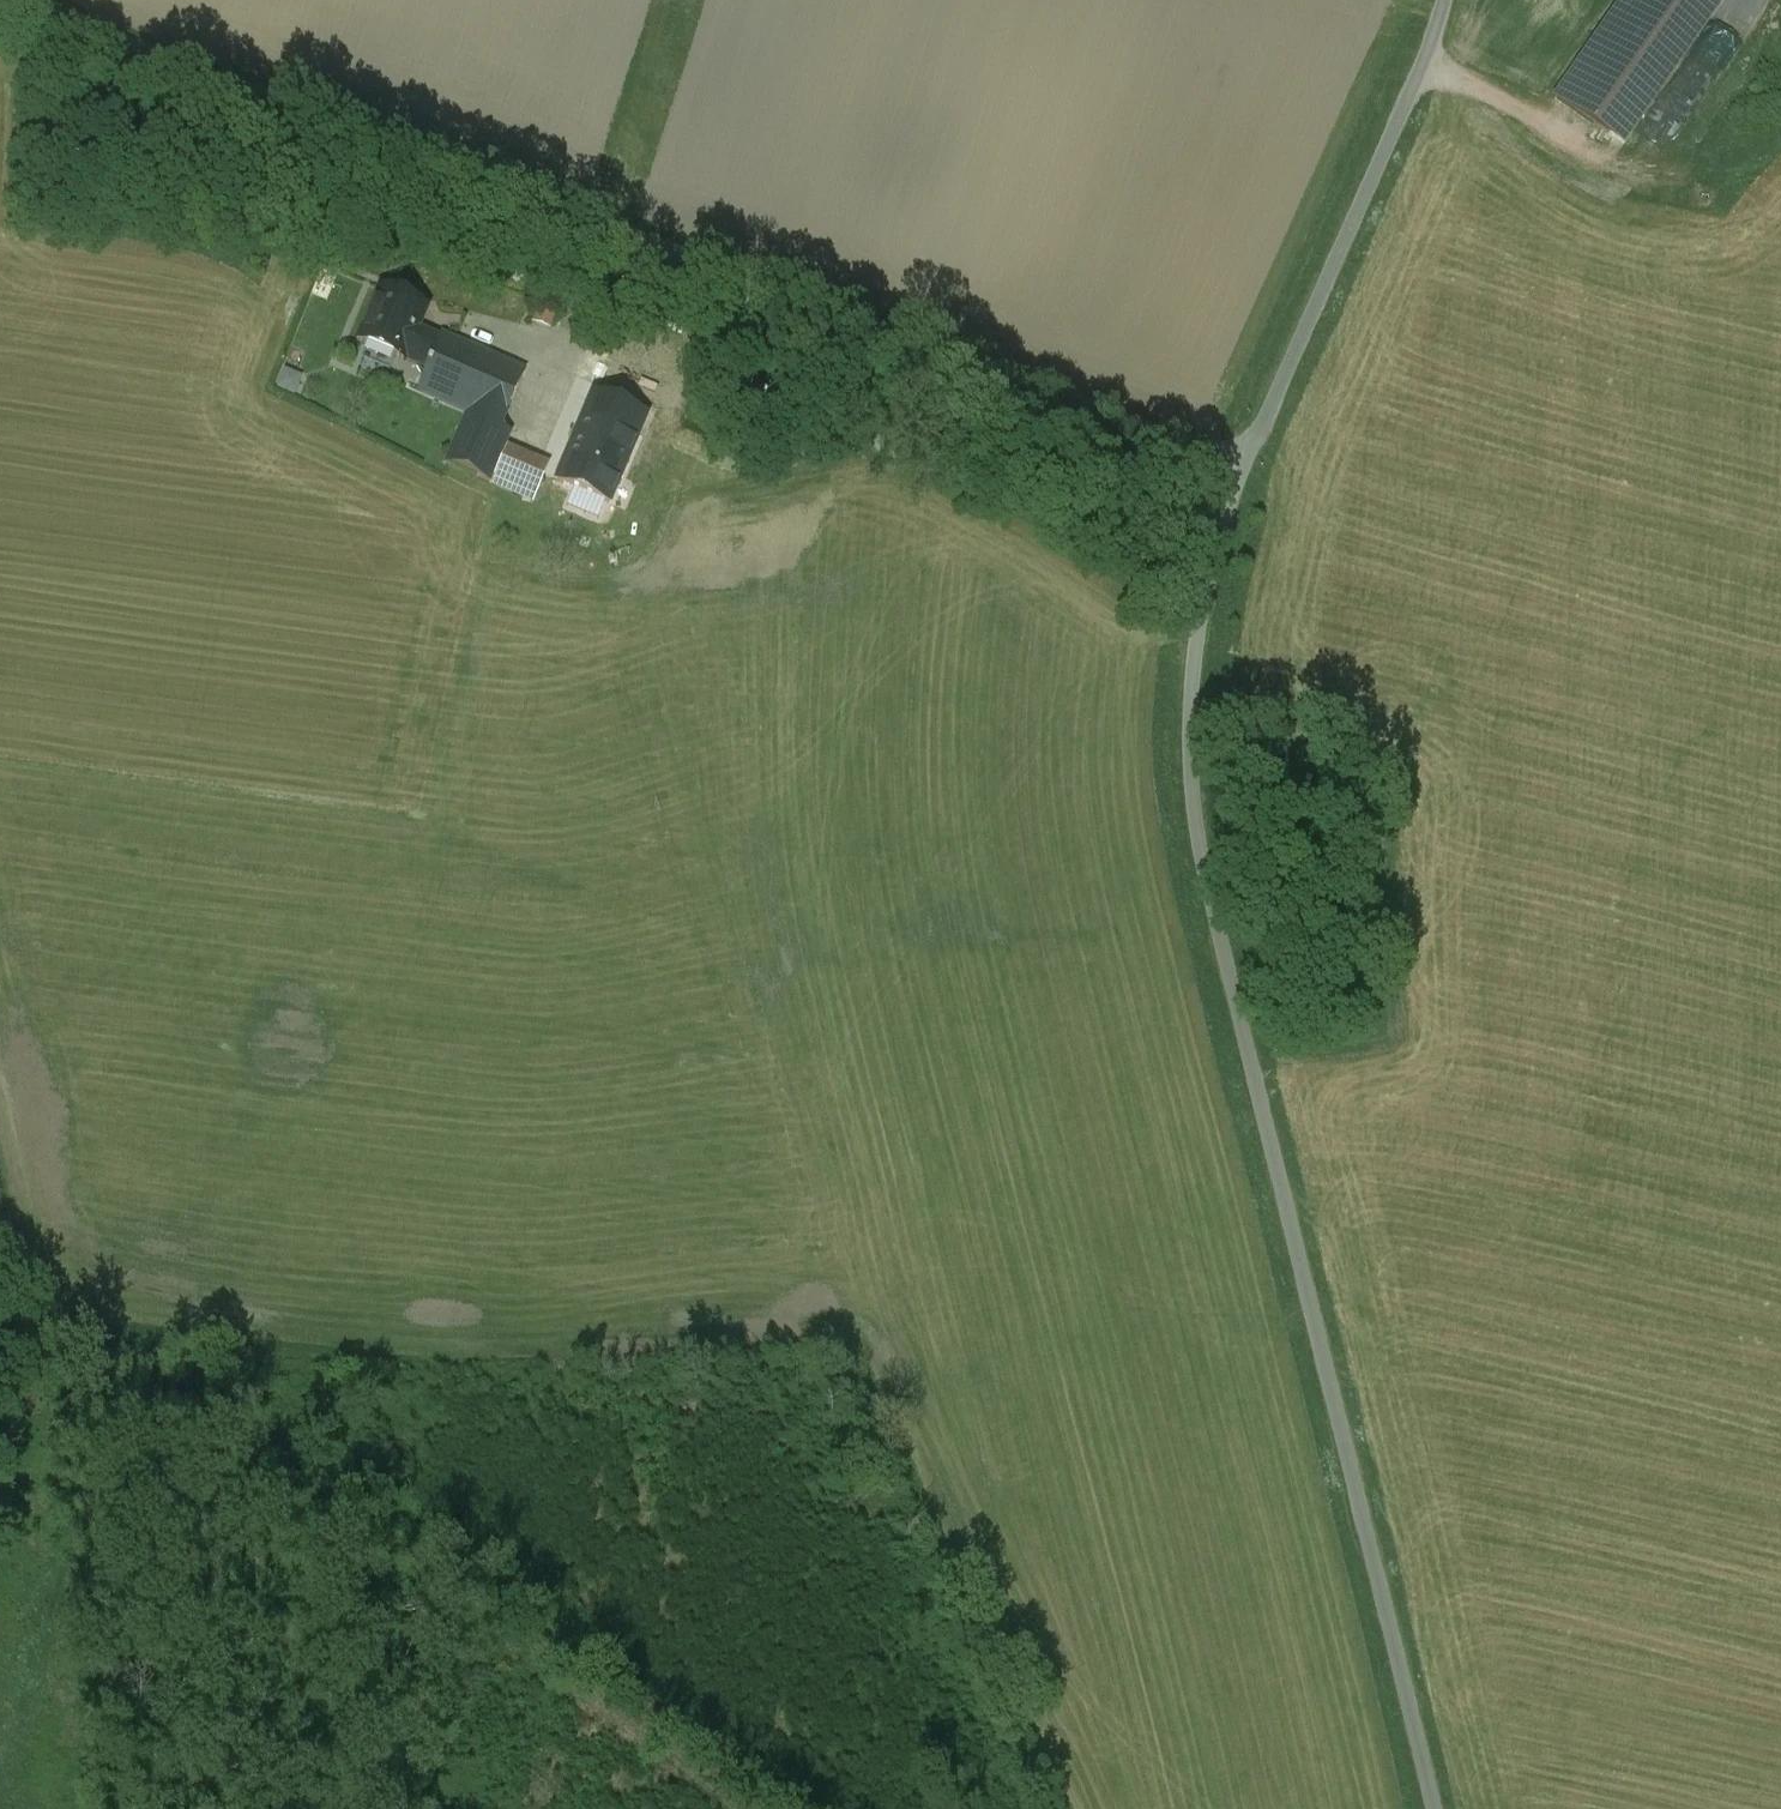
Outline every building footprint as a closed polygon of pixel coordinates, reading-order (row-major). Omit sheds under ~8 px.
[(1555,100),(1608,136),(1702,0),(1624,0),(1555,100)] [(1608,136),(1626,148),(1666,90),(1728,0),(1702,0),(1608,136)] [(424,304),(380,285),(357,340),(401,358),(402,357),(426,367),(435,346),(434,345),(409,335),(422,305),(424,306),(424,304)] [(492,355),(440,332),(434,345),(435,346),(426,367),(416,391),(466,414),(492,355)] [(466,414),(445,462),(488,481),(510,432),(499,427),(524,370),(492,355),(466,414)] [(285,370),(277,388),(294,396),(302,378),(285,370)] [(595,394),(558,481),(607,501),(643,414),(595,394)] [(543,477),(501,459),(491,482),(533,500),(543,477)]
